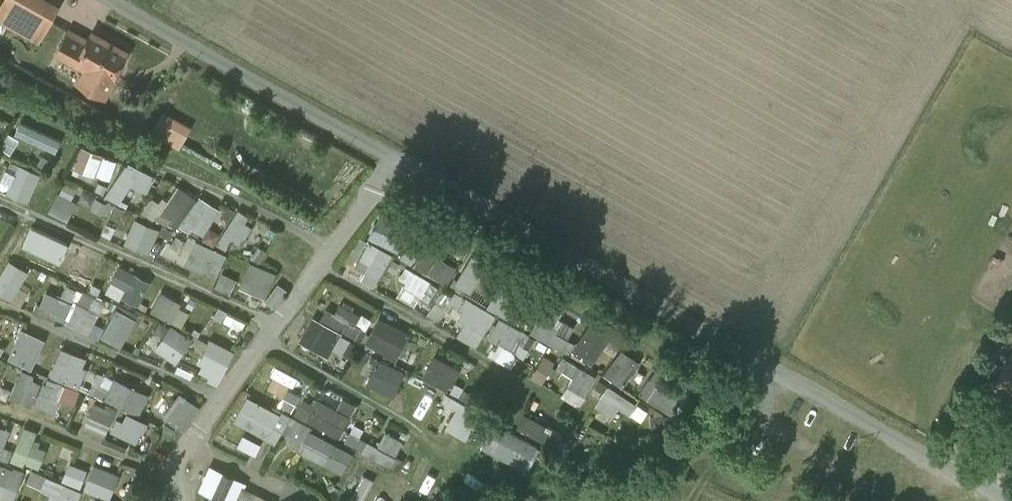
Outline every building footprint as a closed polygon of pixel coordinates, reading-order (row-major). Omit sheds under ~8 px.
[(52,0),(1,0),(0,2),(0,21),(39,42),(60,4),(52,0)] [(127,51),(92,32),(88,40),(70,30),(59,50),(86,65),(78,80),(104,95),(113,79),(112,78),(127,51)] [(153,131),(183,148),(196,125),(166,108),(153,131)] [(24,119),(17,132),(60,152),(66,139),(24,119)] [(10,133),(4,148),(15,152),(21,137),(10,133)] [(75,164),(110,182),(120,161),(85,143),(75,164)] [(135,182),(149,192),(159,177),(132,158),(108,194),(121,203),(135,182)] [(150,205),(201,241),(224,208),(200,192),(198,195),(179,182),(164,204),(155,198),(150,205)] [(237,252),(256,217),(239,207),(220,243),(237,252)] [(371,235),(402,252),(414,229),(383,213),(371,235)] [(138,217),(126,242),(148,252),(160,227),(138,217)] [(436,230),(416,267),(450,284),(460,265),(442,255),(451,237),(436,230)] [(218,277),(230,253),(199,237),(187,261),(218,277)] [(243,254),(265,261),(269,248),(247,241),(243,254)] [(473,291),(491,263),(476,253),(458,282),(473,291)] [(290,286),(276,280),(281,270),(253,259),(242,286),(283,303),(290,286)] [(138,271),(124,294),(141,304),(155,281),(138,271)] [(226,271),(218,286),(231,292),(239,277),(226,271)] [(519,323),(526,311),(517,305),(526,290),(505,279),(489,305),(519,323)] [(154,311),(184,327),(194,307),(163,292),(154,311)] [(551,297),(533,331),(596,364),(604,347),(618,354),(626,339),(592,321),(581,342),(571,337),(577,326),(562,319),(568,306),(551,297)] [(325,319),(312,315),(303,344),(346,356),(352,336),(363,340),(371,313),(342,304),(340,309),(329,306),(325,319)] [(220,308),(217,319),(244,329),(248,318),(220,308)] [(402,359),(414,331),(380,316),(368,344),(402,359)] [(179,363),(196,338),(174,323),(157,348),(179,363)] [(24,326),(10,357),(35,369),(49,338),(24,326)] [(222,379),(237,349),(212,337),(197,366),(222,379)] [(79,385),(92,357),(65,345),(52,373),(79,385)] [(626,386),(645,362),(626,348),(607,372),(626,386)] [(993,385),(1011,395),(1011,350),(993,385)] [(425,376),(452,390),(464,368),(438,354),(425,376)] [(398,396),(407,370),(380,360),(371,386),(398,396)] [(144,412),(153,391),(96,368),(87,389),(144,412)] [(674,416),(690,394),(658,370),(642,392),(674,416)] [(487,413),(475,405),(480,397),(457,381),(444,400),(458,409),(447,426),(468,440),(487,413)] [(612,383),(600,400),(630,421),(642,404),(612,383)] [(187,431),(203,404),(182,391),(166,418),(187,431)] [(250,394),(236,421),(280,442),(281,439),(348,472),(359,450),(341,441),(359,404),(345,397),(340,409),(317,397),(314,403),(305,398),(296,417),(250,394)] [(126,408),(116,432),(142,443),(152,419),(126,408)] [(546,442),(554,425),(527,412),(519,428),(546,442)] [(12,421),(0,418),(0,449),(5,451),(12,421)] [(533,471),(544,444),(495,423),(484,450),(533,471)] [(36,441),(40,429),(26,424),(14,459),(42,469),(50,446),(36,441)] [(401,456),(407,439),(386,432),(382,444),(352,433),(347,447),(404,466),(407,458),(401,456)] [(85,486),(91,469),(72,461),(65,478),(85,486)] [(85,487),(112,500),(124,474),(98,461),(85,487)] [(87,490),(35,467),(29,480),(57,493),(53,500),(82,500),(87,490)] [(211,467),(201,490),(224,500),(236,500),(244,484),(211,467)]
